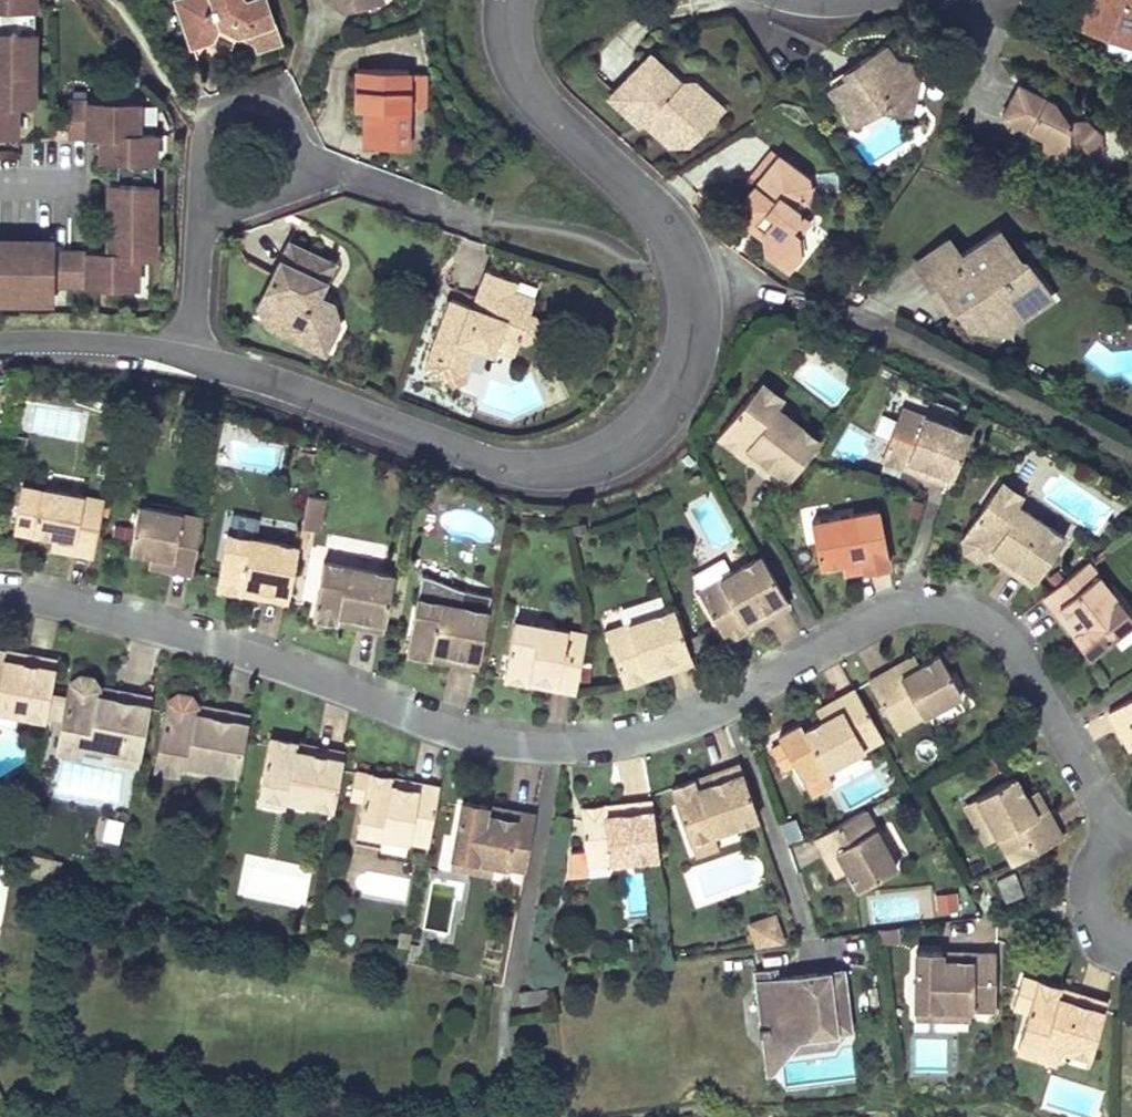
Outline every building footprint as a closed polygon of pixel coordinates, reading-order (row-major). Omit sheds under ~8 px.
[(17,134),(18,104),(34,104),(35,0),(0,0),(0,134),(17,134)] [(181,43),(204,35),(206,31),(211,21),(227,29),(244,37),(245,45),(269,37),(257,0),(166,0),(181,43)] [(333,8),(330,0),(321,0),(333,8)] [(363,0),(330,0),(333,8),(363,0)] [(1082,19),(1078,17),(1072,35),(1117,51),(1126,27),(1131,30),(1131,29),(1131,0),(1089,0),(1082,19)] [(211,21),(206,31),(222,39),(227,29),(211,21)] [(1117,51),(1130,56),(1131,50),(1131,29),(1131,30),(1126,27),(1117,51)] [(822,87),(817,91),(844,130),(874,110),(906,87),(910,73),(902,60),(883,57),(875,44),(849,61),(853,67),(822,87)] [(664,82),(636,51),(591,91),(619,123),(623,119),(636,109),(647,122),(646,144),(664,145),(674,140),(697,120),(684,104),(677,97),(678,83),(664,82)] [(398,56),(346,58),(349,94),(355,94),(359,138),(400,134),(399,94),(398,60),(398,56)] [(415,59),(398,60),(399,94),(417,94),(415,59)] [(853,67),(849,61),(818,82),(822,87),(853,67)] [(705,113),(678,83),(677,97),(684,104),(697,120),(705,113)] [(906,87),(874,110),(900,115),(906,87)] [(1044,106),(1011,89),(995,122),(1035,142),(1037,185),(1057,185),(1057,173),(1078,172),(1092,157),(1092,139),(1077,126),(1060,126),(1044,106)] [(70,101),(70,135),(99,135),(99,159),(117,159),(116,184),(108,184),(107,229),(117,229),(116,254),(20,253),(20,249),(0,249),(0,302),(52,302),(52,285),(137,286),(137,255),(154,255),(156,133),(139,133),(139,102),(70,101)] [(636,109),(623,119),(646,144),(647,122),(636,109)] [(747,208),(739,220),(757,232),(763,245),(771,266),(779,271),(790,255),(787,232),(781,228),(786,222),(785,207),(797,191),(794,175),(760,150),(735,183),(743,187),(734,199),(747,208)] [(799,217),(785,207),(786,222),(781,228),(787,232),(799,217)] [(739,220),(735,226),(763,245),(757,232),(739,220)] [(950,256),(938,240),(904,265),(916,281),(925,293),(936,285),(950,305),(949,313),(962,331),(985,334),(988,319),(997,312),(1008,327),(1026,314),(1033,304),(1035,292),(1027,275),(1016,260),(1013,263),(1006,268),(996,255),(998,242),(988,229),(950,256)] [(996,255),(1006,268),(1013,263),(998,242),(996,255)] [(277,268),(257,307),(272,314),(266,325),(310,348),(320,340),(326,328),(322,316),(310,309),(318,294),(333,265),(290,244),(277,268)] [(448,300),(430,348),(449,355),(445,365),(453,367),(463,371),(472,349),(485,355),(488,348),(494,332),(517,341),(522,343),(536,334),(531,320),(521,316),(527,298),(509,293),(514,280),(485,270),(469,308),(448,300)] [(936,285),(925,293),(943,318),(949,313),(950,305),(936,285)] [(334,302),(318,294),(310,309),(322,316),(326,328),(320,340),(310,348),(323,354),(340,322),(334,302)] [(494,332),(488,348),(510,356),(517,341),(494,332)] [(449,355),(430,348),(425,359),(445,365),(449,355)] [(463,371),(453,367),(445,386),(464,392),(471,373),(463,371)] [(762,374),(752,384),(771,399),(780,389),(762,374)] [(752,384),(714,427),(742,450),(750,440),(789,476),(820,440),(771,399),(752,384)] [(903,407),(882,459),(905,468),(909,460),(923,466),(920,474),(933,479),(948,485),(968,432),(903,407)] [(750,440),(742,450),(782,484),(789,476),(750,440)] [(923,466),(909,460),(905,468),(920,474),(923,466)] [(993,484),(1013,498),(1022,485),(1002,471),(993,484)] [(100,496),(20,480),(12,524),(51,531),(70,535),(68,548),(89,552),(100,496)] [(993,484),(960,530),(962,543),(975,552),(987,549),(992,543),(1007,554),(1001,560),(1010,566),(1031,581),(1064,534),(1013,498),(993,484)] [(321,498),(304,495),(298,528),(315,531),(321,498)] [(198,517),(133,505),(125,550),(145,555),(169,559),(167,570),(188,574),(198,517)] [(808,524),(816,568),(840,563),(858,559),(861,572),(868,571),(886,568),(876,512),(808,524)] [(70,535),(51,531),(49,545),(68,548),(70,535)] [(295,546),(224,531),(213,588),(237,593),(238,584),(254,587),(252,596),(285,602),(295,546)] [(1007,554),(992,543),(987,549),(1001,560),(1007,554)] [(697,590),(724,641),(756,623),(788,604),(759,554),(697,590)] [(169,559),(145,555),(144,566),(167,570),(169,559)] [(861,572),(858,559),(840,563),(842,576),(861,572)] [(1043,595),(1062,618),(1067,614),(1078,628),(1072,632),(1075,637),(1088,653),(1131,619),(1131,618),(1087,560),(1043,595)] [(380,630),(391,574),(319,561),(309,618),(332,622),(334,613),(349,616),(348,625),(380,630)] [(254,587),(238,584),(237,593),(252,596),(254,587)] [(418,598),(407,655),(434,660),(436,651),(451,654),(449,663),(477,668),(488,611),(418,598)] [(607,630),(625,685),(639,680),(648,677),(645,668),(660,662),(664,671),(691,660),(673,607),(607,630)] [(349,616),(334,613),(332,622),(348,625),(349,616)] [(1067,614),(1062,618),(1072,632),(1078,628),(1067,614)] [(585,635),(514,621),(501,680),(527,684),(529,673),(547,676),(544,688),(574,693),(585,635)] [(44,716),(53,669),(3,660),(6,648),(0,647),(0,708),(44,716)] [(3,660),(53,669),(55,658),(29,653),(6,648),(3,660)] [(451,654),(436,651),(434,660),(449,663),(451,654)] [(887,670),(868,681),(896,730),(962,695),(939,654),(919,665),(900,677),(894,666),(887,670)] [(914,655),(894,666),(900,677),(919,665),(914,655)] [(660,662),(645,668),(648,677),(664,671),(660,662)] [(68,679),(56,735),(81,740),(109,745),(140,752),(151,696),(116,688),(115,696),(96,692),(98,684),(90,672),(78,671),(68,679)] [(529,673),(527,684),(544,688),(547,676),(529,673)] [(116,688),(98,684),(96,692),(115,696),(116,688)] [(805,730),(803,731),(825,771),(882,739),(854,689),(837,698),(843,709),(821,721),(814,725),(805,730)] [(196,701),(164,694),(153,752),(177,757),(237,771),(246,722),(194,710),(196,701)] [(837,698),(816,710),(821,721),(843,709),(837,698)] [(1108,711),(1119,730),(1129,724),(1131,730),(1131,698),(1117,707),(1108,711)] [(215,705),(196,701),(194,710),(246,722),(247,712),(215,705)] [(803,731),(805,730),(801,723),(779,736),(783,742),(771,748),(782,768),(794,762),(805,782),(825,771),(803,731)] [(1119,730),(1128,746),(1131,744),(1131,730),(1129,724),(1119,730)] [(81,740),(56,735),(54,748),(79,752),(81,740)] [(298,742),(267,736),(257,789),(287,794),(332,803),(341,751),(313,745),(312,754),(296,751),(298,742)] [(313,745),(298,742),(296,751),(312,754),(313,745)] [(140,752),(109,745),(106,758),(137,765),(140,752)] [(177,757),(153,752),(150,766),(174,770),(177,757)] [(697,787),(695,778),(671,787),(690,840),(711,833),(758,816),(739,763),(710,773),(713,782),(697,787)] [(391,776),(353,769),(348,793),(360,796),(356,829),(382,833),(427,842),(437,785),(408,779),(406,789),(389,786),(391,776)] [(833,784),(825,771),(805,782),(813,795),(833,784)] [(704,775),(695,778),(697,787),(713,782),(710,773),(704,775)] [(1025,794),(1014,775),(973,798),(996,837),(1011,864),(1062,835),(1046,808),(1036,814),(1025,794)] [(397,777),(391,776),(389,786),(406,789),(408,779),(397,777)] [(1035,788),(1025,794),(1036,814),(1046,808),(1035,788)] [(287,794),(257,789),(255,799),(285,805),(287,794)] [(461,798),(450,853),(524,867),(534,812),(504,806),(503,813),(484,810),(485,802),(461,798)] [(996,837),(973,798),(960,806),(983,845),(996,837)] [(657,856),(651,800),(620,803),(621,812),(605,813),(605,804),(579,807),(583,863),(657,856)] [(496,804),(485,802),(484,810),(503,813),(504,806),(496,804)] [(620,803),(605,804),(605,813),(621,812),(620,803)] [(864,809),(814,837),(825,857),(836,850),(846,870),(856,888),(896,866),(864,809)] [(382,833),(356,829),(354,840),(380,845),(382,833)] [(716,847),(711,833),(690,840),(694,854),(716,847)] [(836,850),(825,857),(835,876),(846,870),(836,850)] [(35,867),(33,874),(61,880),(63,873),(66,861),(38,855),(35,867)] [(959,891),(935,893),(936,912),(960,910),(959,891)] [(749,923),(751,929),(773,922),(771,916),(749,923)] [(773,922),(751,929),(756,944),(780,941),(773,922)] [(943,952),(913,952),(912,1010),(970,1010),(994,1010),(995,952),(959,952),(959,960),(943,960),(943,952)] [(959,952),(943,952),(943,960),(959,960),(959,952)] [(798,1035),(850,1028),(842,970),(803,975),(776,978),(769,979),(768,970),(755,972),(762,1028),(789,1048),(798,1035)] [(1060,989),(1037,982),(1021,978),(1013,1008),(1028,1012),(1021,1038),(1061,1048),(1091,1056),(1106,1001),(1085,995),(1075,993),(1073,1000),(1058,996),(1060,989)] [(519,1008),(547,1002),(545,985),(518,990),(519,1008)] [(1075,993),(1060,989),(1058,996),(1073,1000),(1075,993)] [(970,1020),(970,1010),(912,1010),(912,1020),(970,1020)] [(789,1048),(762,1028),(768,1071),(770,1071),(789,1048)] [(1061,1048),(1021,1038),(1018,1052),(1057,1063),(1061,1048)]
